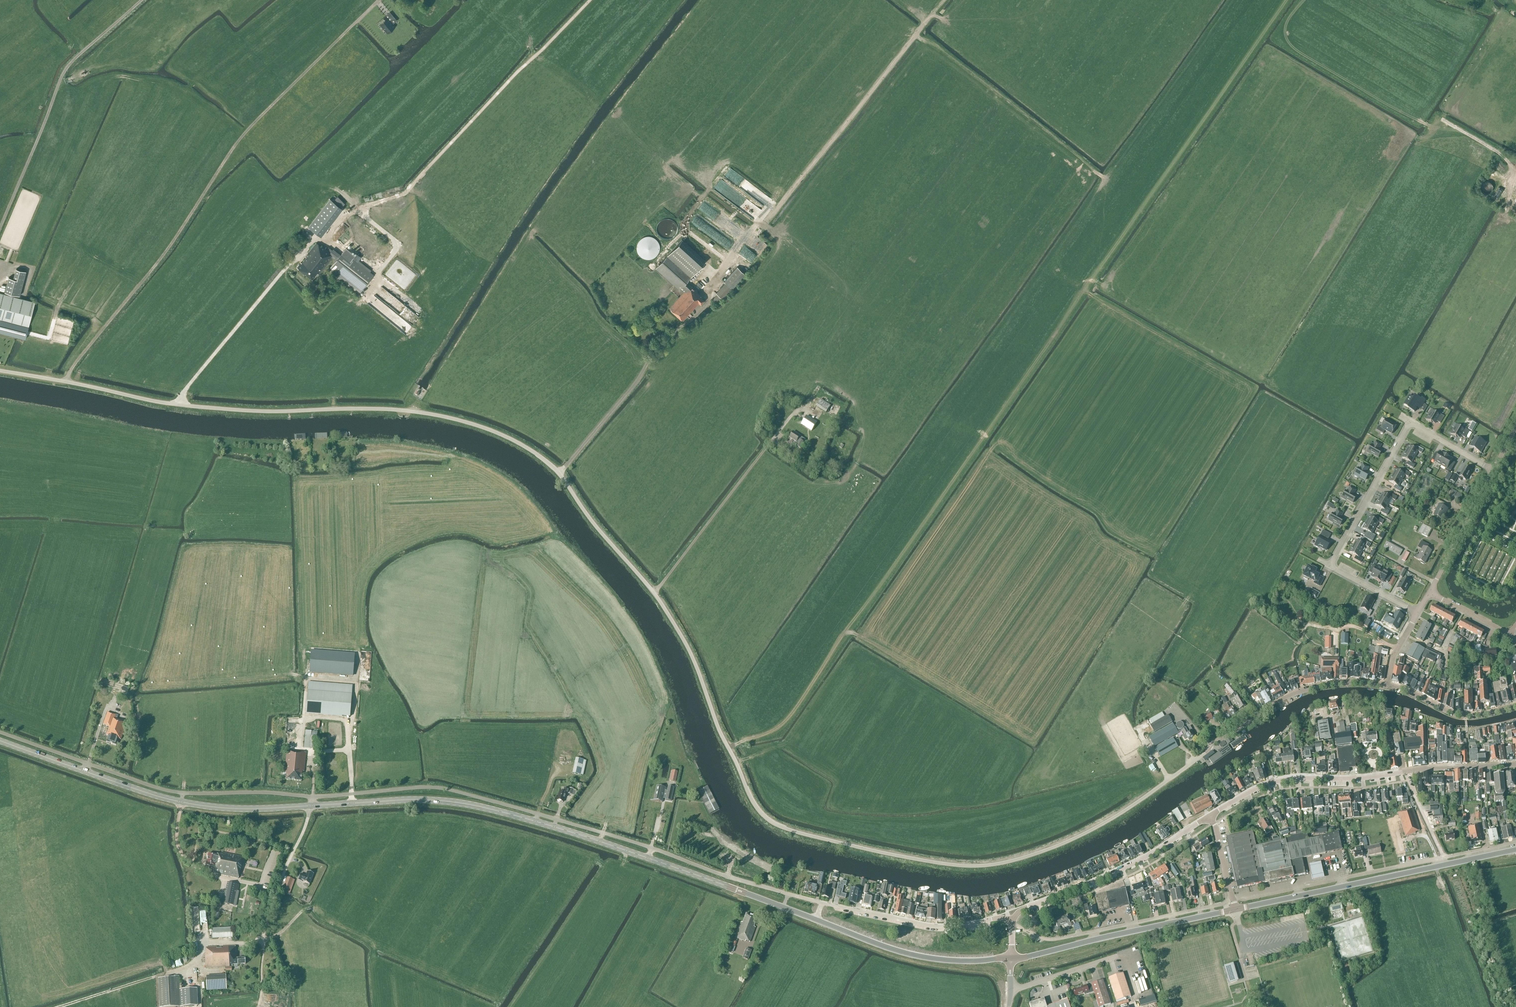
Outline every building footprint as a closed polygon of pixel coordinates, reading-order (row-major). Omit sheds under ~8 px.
[(387,33),(394,27),(395,26),(388,18),(380,24),(387,33)] [(1492,191),(1493,190),(1493,189),(1493,188),(1493,187),(1493,186),(1493,185),(1492,184),(1492,183),(1491,183),(1491,182),(1490,182),(1490,181),(1489,181),(1488,181),(1487,181),(1486,181),(1485,181),(1484,181),(1483,182),(1482,183),(1481,183),(1481,184),(1481,185),(1480,185),(1480,186),(1480,187),(1480,188),(1480,189),(1481,190),(1481,191),(1482,191),(1482,192),(1483,192),(1483,193),(1484,193),(1485,194),(1486,194),(1487,194),(1488,194),(1489,193),(1490,193),(1491,192),(1492,191)] [(337,197),(335,199),(342,206),(344,204),(344,203),(338,196),(337,197)] [(331,198),(309,226),(319,234),(341,206),(331,198)] [(638,256),(657,258),(660,240),(650,238),(649,242),(640,241),(638,256)] [(689,285),(686,282),(705,260),(682,239),(669,253),(655,268),(683,293),(669,308),(683,320),(698,303),(700,305),(705,300),(699,295),(700,295),(690,285),(689,285)] [(321,246),(316,243),(305,257),(306,257),(302,263),(301,262),(297,267),(312,279),(317,273),(319,275),(333,257),(336,260),(329,270),(338,277),(339,274),(361,291),(374,275),(344,251),(338,258),(330,252),(332,250),(328,247),(327,249),(322,245),(321,246)] [(723,299),(732,289),(745,274),(737,267),(724,282),(716,293),(723,299)] [(9,277),(5,292),(20,295),(26,271),(16,269),(13,278),(9,277)] [(35,301),(0,292),(0,319),(29,326),(35,301)] [(717,295),(712,300),(717,304),(722,299),(717,295)] [(0,320),(0,332),(25,339),(28,327),(0,320)] [(1415,396),(1414,398),(1410,396),(1406,401),(1411,404),(1408,408),(1414,412),(1418,405),(1421,407),(1426,400),(1422,398),(1421,400),(1415,396)] [(826,413),(831,406),(821,399),(816,407),(826,413)] [(1439,416),(1436,414),(1437,414),(1432,411),(1430,415),(1430,414),(1427,419),(1424,418),(1432,423),(1432,422),(1435,424),(1437,421),(1440,423),(1444,417),(1440,414),(1439,416)] [(812,432),(817,423),(807,416),(801,425),(812,432)] [(1391,434),(1396,426),(1385,419),(1381,428),(1378,426),(1376,430),(1383,434),(1385,431),(1391,434)] [(1467,427),(1473,431),(1477,423),(1472,419),(1467,427)] [(1464,430),(1461,429),(1461,428),(1457,425),(1455,429),(1454,429),(1451,434),(1449,432),(1449,433),(1456,437),(1457,436),(1460,438),(1461,435),(1465,438),(1469,431),(1465,429),(1464,430)] [(801,449),(805,443),(804,442),(805,440),(801,437),(801,436),(793,431),(789,438),(796,442),(796,443),(797,444),(796,446),(797,447),(796,447),(799,449),(800,448),(801,449)] [(1476,437),(1470,446),(1475,449),(1481,453),(1486,443),(1480,440),(1476,437)] [(1379,449),(1381,445),(1375,442),(1372,447),(1371,446),(1367,453),(1371,455),(1372,454),(1378,458),(1381,452),(1377,450),(1378,448),(1379,449)] [(1405,453),(1415,458),(1418,452),(1421,454),(1423,451),(1417,447),(1415,450),(1409,447),(1405,453)] [(1412,463),(1415,458),(1405,453),(1402,458),(1408,462),(1407,465),(1413,469),(1415,465),(1412,463)] [(1441,466),(1447,456),(1441,453),(1440,455),(1436,453),(1432,460),(1436,461),(1435,462),(1441,466)] [(1447,456),(1441,466),(1447,469),(1446,471),(1449,473),(1450,471),(1451,471),(1455,464),(1452,462),(1453,460),(1447,456)] [(1367,471),(1368,468),(1362,465),(1360,470),(1358,469),(1354,475),(1358,478),(1359,477),(1366,481),(1369,475),(1365,473),(1366,471),(1367,471)] [(1458,479),(1461,480),(1462,478),(1466,480),(1471,471),(1465,467),(1458,479)] [(1392,476),(1402,481),(1405,476),(1408,478),(1410,474),(1404,470),(1402,474),(1395,470),(1392,476)] [(1398,487),(1402,481),(1392,476),(1389,482),(1395,486),(1394,489),(1400,492),(1402,489),(1398,487)] [(1354,494),(1356,491),(1350,487),(1347,492),(1345,492),(1342,498),(1346,500),(1353,503),(1356,498),(1352,495),(1353,494),(1354,494)] [(1459,500),(1462,494),(1451,489),(1448,494),(1459,500)] [(1379,500),(1388,505),(1392,499),(1395,501),(1397,498),(1391,494),(1389,497),(1382,494),(1379,500)] [(1387,508),(1388,505),(1379,500),(1376,506),(1382,509),(1380,512),(1387,516),(1390,510),(1387,508)] [(1443,519),(1448,510),(1444,507),(1446,504),(1437,500),(1434,506),(1438,508),(1435,514),(1443,519)] [(1341,517),(1343,514),(1337,510),(1334,515),(1333,514),(1329,521),(1333,523),(1334,522),(1340,526),(1343,520),(1339,518),(1340,516),(1341,517)] [(1366,523),(1375,528),(1378,523),(1382,525),(1384,521),(1377,518),(1376,521),(1369,517),(1366,523)] [(1372,534),(1375,528),(1366,523),(1363,529),(1369,533),(1367,536),(1374,540),(1376,536),(1372,534)] [(1428,538),(1432,530),(1431,529),(1432,529),(1423,524),(1418,533),(1428,538)] [(1329,539),(1331,535),(1323,531),(1321,534),(1322,535),(1321,536),(1320,536),(1314,546),(1319,548),(1319,547),(1326,551),(1331,543),(1327,540),(1328,538),(1329,539)] [(1353,547),(1362,552),(1365,546),(1369,548),(1371,545),(1364,541),(1362,545),(1356,541),(1353,547)] [(1424,564),(1431,551),(1427,549),(1428,545),(1421,541),(1418,548),(1422,550),(1419,555),(1416,554),(1414,557),(1417,559),(1416,559),(1421,562),(1421,563),(1423,564),(1424,563),(1424,564)] [(1399,556),(1402,551),(1386,542),(1383,547),(1399,556)] [(1359,558),(1362,552),(1353,547),(1350,553),(1356,556),(1354,560),(1361,563),(1363,560),(1359,558)] [(1377,580),(1382,570),(1373,565),(1369,573),(1369,572),(1372,574),(1371,576),(1374,577),(1374,578),(1377,580)] [(1314,573),(1316,570),(1312,568),(1312,569),(1308,567),(1307,568),(1307,567),(1305,571),(1303,576),(1304,577),(1303,578),(1308,580),(1308,579),(1311,580),(1315,582),(1314,583),(1319,586),(1324,579),(1318,576),(1318,575),(1314,573)] [(1382,570),(1377,580),(1381,582),(1381,581),(1384,582),(1385,581),(1388,582),(1388,583),(1392,575),(1391,576),(1388,574),(1388,573),(1382,570)] [(1401,579),(1396,589),(1403,592),(1408,583),(1401,579)] [(1308,594),(1307,595),(1316,599),(1319,593),(1311,589),(1308,594)] [(1366,597),(1360,608),(1368,612),(1366,615),(1369,616),(1372,611),(1369,610),(1374,601),(1366,597)] [(1433,605),(1430,611),(1434,613),(1436,614),(1439,608),(1433,605)] [(1439,608),(1436,614),(1438,615),(1441,617),(1444,611),(1439,608)] [(1444,611),(1441,617),(1445,619),(1441,625),(1444,626),(1447,620),(1450,614),(1444,611)] [(1387,613),(1383,621),(1397,629),(1403,617),(1395,612),(1393,616),(1387,613)] [(1447,620),(1444,626),(1445,627),(1449,621),(1452,622),(1455,617),(1450,614),(1447,620)] [(1363,625),(1363,626),(1368,628),(1371,622),(1366,619),(1363,625)] [(1462,636),(1463,633),(1468,623),(1462,620),(1459,626),(1463,628),(1459,634),(1462,636)] [(1422,628),(1428,631),(1431,626),(1425,623),(1422,628)] [(1470,632),(1473,626),(1468,623),(1463,633),(1465,633),(1467,630),(1470,632)] [(1476,635),(1479,629),(1473,626),(1470,632),(1473,634),(1470,640),(1473,641),(1474,638),(1476,635)] [(1382,628),(1379,634),(1390,640),(1393,635),(1382,628)] [(1425,637),(1428,631),(1422,628),(1419,633),(1425,637)] [(1474,638),(1473,641),(1474,642),(1476,639),(1478,636),(1481,638),(1484,632),(1479,629),(1476,635),(1474,638)] [(1423,642),(1425,637),(1419,633),(1416,639),(1423,642)] [(1409,652),(1407,656),(1413,659),(1418,662),(1421,657),(1423,654),(1426,655),(1426,656),(1427,654),(1428,652),(1430,649),(1427,648),(1426,647),(1425,648),(1425,649),(1414,643),(1410,651),(1409,652)] [(1428,652),(1427,654),(1436,659),(1439,660),(1440,660),(1440,659),(1442,655),(1439,654),(1436,653),(1435,652),(1430,649),(1428,652)] [(353,676),(355,655),(311,651),(309,672),(353,676)] [(1371,669),(1369,679),(1376,680),(1381,655),(1374,654),(1372,663),(1370,663),(1369,668),(1371,669)] [(1319,672),(1319,675),(1320,675),(1321,682),(1332,680),(1331,673),(1331,668),(1333,668),(1333,680),(1339,680),(1338,658),(1321,658),(1321,670),(1319,670),(1319,672)] [(1360,679),(1360,668),(1360,664),(1348,663),(1348,670),(1351,670),(1351,678),(1353,678),(1360,679)] [(1368,679),(1369,670),(1364,669),(1365,663),(1362,663),(1361,669),(1360,679),(1368,679)] [(1407,674),(1408,673),(1412,664),(1410,663),(1408,667),(1404,666),(1405,666),(1404,665),(1403,665),(1402,668),(1401,672),(1407,674)] [(1402,668),(1395,666),(1392,682),(1399,684),(1400,679),(1401,677),(1401,672),(1402,668)] [(1482,670),(1482,668),(1477,668),(1474,668),(1474,673),(1477,673),(1478,681),(1476,681),(1476,683),(1480,683),(1480,681),(1483,681),(1482,670)] [(1283,694),(1283,693),(1288,691),(1285,683),(1281,684),(1276,674),(1275,674),(1274,671),(1272,672),(1273,675),(1278,685),(1283,694)] [(1320,682),(1319,675),(1319,672),(1316,672),(1315,673),(1307,674),(1308,677),(1309,685),(1314,684),(1314,683),(1320,682)] [(1408,673),(1407,674),(1406,676),(1406,675),(1402,684),(1409,688),(1415,675),(1412,674),(1411,678),(1408,676),(1409,674),(1408,673)] [(1304,685),(1309,685),(1308,677),(1307,674),(1304,675),(1305,678),(1298,679),(1299,684),(1300,688),(1304,687),(1304,685)] [(1416,681),(1418,676),(1416,675),(1413,680),(1413,679),(1409,688),(1415,690),(1419,682),(1416,681)] [(1421,693),(1426,682),(1422,680),(1423,680),(1425,676),(1422,675),(1419,682),(1415,690),(1421,693)] [(1283,694),(1278,685),(1275,687),(1273,684),(1269,677),(1267,678),(1270,683),(1273,688),(1278,698),(1284,695),(1283,693),(1283,694)] [(1299,684),(1298,679),(1298,678),(1294,679),(1294,680),(1289,682),(1289,683),(1287,684),(1286,682),(1284,682),(1285,685),(1285,684),(1288,693),(1292,691),(1298,689),(1296,685),(1299,684)] [(1500,691),(1503,705),(1512,703),(1509,691),(1507,686),(1505,679),(1500,680),(1500,682),(1499,682),(1500,691)] [(1426,696),(1431,682),(1428,680),(1422,694),(1426,696)] [(1489,703),(1488,692),(1488,687),(1487,687),(1487,682),(1483,682),(1483,681),(1480,681),(1480,683),(1480,687),(1481,702),(1481,703),(1489,703)] [(350,716),(351,695),(352,685),(308,682),(306,713),(350,716)] [(1497,707),(1503,705),(1500,691),(1499,682),(1493,683),(1497,707)] [(1274,701),(1278,698),(1273,688),(1270,683),(1268,685),(1269,687),(1271,689),(1268,691),(1274,701)] [(1238,696),(1235,692),(1236,691),(1230,684),(1226,688),(1232,695),(1233,694),(1236,698),(1233,699),(1236,706),(1238,705),(1240,709),(1246,706),(1241,698),(1239,696),(1238,696)] [(1430,687),(1426,696),(1435,701),(1436,695),(1439,688),(1432,685),(1431,684),(1430,687)] [(1246,695),(1249,692),(1244,686),(1241,689),(1246,695)] [(1273,701),(1266,688),(1255,694),(1251,696),(1254,700),(1257,698),(1262,707),(1273,701)] [(1452,695),(1453,695),(1454,691),(1451,691),(1450,695),(1446,694),(1443,705),(1450,708),(1452,695)] [(1464,712),(1473,712),(1472,691),(1465,691),(1465,705),(1464,705),(1464,712)] [(1488,692),(1489,703),(1490,709),(1496,707),(1494,695),(1491,696),(1491,691),(1488,692)] [(1454,699),(1454,710),(1455,710),(1455,712),(1463,712),(1464,699),(1454,699)] [(1338,710),(1336,701),(1329,703),(1330,710),(1332,710),(1332,712),(1338,710)] [(124,702),(121,711),(129,713),(131,704),(124,702)] [(1226,709),(1231,717),(1236,714),(1232,707),(1229,709),(1228,707),(1226,704),(1224,705),(1226,709)] [(1226,719),(1231,717),(1226,709),(1224,705),(1222,706),(1224,710),(1225,711),(1222,713),(1226,719)] [(1216,710),(1214,707),(1210,709),(1215,717),(1221,713),(1218,709),(1216,710)] [(1392,721),(1394,710),(1385,709),(1384,716),(1390,717),(1389,720),(1392,721)] [(1410,722),(1411,713),(1406,712),(1405,717),(1401,716),(1401,720),(1410,722)] [(108,713),(103,725),(109,727),(109,728),(110,728),(108,734),(107,733),(106,735),(109,736),(106,743),(116,746),(118,739),(121,740),(124,731),(127,724),(122,723),(123,722),(117,720),(118,716),(108,713)] [(1149,720),(1152,724),(1164,717),(1162,713),(1149,720)] [(1207,722),(1212,718),(1209,713),(1203,716),(1207,722)] [(1152,724),(1150,725),(1154,732),(1168,725),(1172,722),(1168,715),(1164,717),(1152,724)] [(1323,742),(1332,740),(1330,735),(1328,721),(1316,723),(1319,741),(1323,741),(1323,742)] [(1338,734),(1345,732),(1343,721),(1336,723),(1338,734)] [(1167,739),(1176,734),(1182,731),(1184,735),(1182,736),(1185,740),(1188,739),(1189,740),(1195,737),(1191,731),(1192,730),(1190,726),(1185,728),(1184,726),(1183,727),(1181,722),(1176,725),(1176,726),(1174,727),(1173,724),(1169,726),(1149,738),(1154,747),(1165,741),(1166,742),(1155,748),(1160,757),(1178,747),(1173,738),(1168,741),(1167,739)] [(1410,722),(1409,732),(1415,732),(1416,731),(1418,723),(1410,722)] [(1514,724),(1505,726),(1506,732),(1515,730),(1515,728),(1515,723),(1514,724)] [(1420,763),(1420,765),(1427,765),(1426,755),(1426,742),(1425,727),(1418,727),(1418,732),(1417,732),(1417,738),(1404,740),(1405,751),(1419,750),(1419,755),(1420,755),(1420,758),(1419,758),(1420,763)] [(1442,752),(1442,763),(1447,763),(1446,744),(1446,736),(1446,727),(1442,727),(1442,731),(1436,730),(1437,738),(1437,745),(1437,747),(1437,753),(1442,752)] [(316,749),(317,737),(317,732),(306,731),(304,748),(309,748),(309,749),(316,749)] [(1246,732),(1230,744),(1233,750),(1250,738),(1246,732)] [(1346,733),(1335,735),(1336,740),(1336,746),(1351,744),(1350,733),(1346,733)] [(1463,740),(1462,733),(1456,734),(1457,739),(1455,739),(1456,744),(1457,744),(1463,744),(1463,745),(1466,744),(1466,739),(1463,740)] [(1403,754),(1399,734),(1393,735),(1395,748),(1394,748),(1395,753),(1396,753),(1397,756),(1403,754)] [(1376,743),(1375,735),(1368,736),(1367,735),(1361,736),(1363,746),(1364,745),(1364,746),(1365,747),(1367,747),(1368,746),(1368,745),(1371,744),(1376,743)] [(1478,762),(1477,753),(1476,741),(1468,741),(1469,746),(1472,746),(1472,751),(1469,751),(1470,762),(1478,762)] [(1351,744),(1336,746),(1339,766),(1339,771),(1340,773),(1349,772),(1349,768),(1356,767),(1351,744)] [(1494,748),(1493,744),(1489,744),(1490,748),(1492,761),(1498,760),(1496,747),(1494,748)] [(1500,748),(1499,744),(1497,745),(1497,748),(1499,762),(1506,761),(1504,747),(1500,748)] [(1228,745),(1209,760),(1213,765),(1233,750),(1228,745)] [(1275,757),(1273,757),(1274,762),(1275,762),(1276,764),(1282,763),(1281,756),(1279,747),(1274,748),(1274,751),(1277,750),(1278,756),(1275,757)] [(1288,747),(1285,747),(1286,748),(1286,749),(1288,763),(1294,762),(1293,754),(1292,752),(1291,752),(1289,752),(1289,749),(1288,747)] [(1303,761),(1312,760),(1311,755),(1315,754),(1314,747),(1302,749),(1302,752),(1303,761)] [(1507,761),(1515,761),(1513,747),(1505,748),(1506,755),(1507,761)] [(304,772),(306,753),(301,752),(301,751),(287,750),(285,773),(286,774),(286,779),(286,780),(301,781),(302,772),(304,772)] [(1211,752),(1203,758),(1204,761),(1213,754),(1211,752)] [(1477,753),(1478,762),(1478,763),(1485,763),(1484,753),(1477,753)] [(1335,762),(1335,760),(1334,755),(1331,755),(1332,760),(1332,762),(1328,762),(1328,773),(1336,773),(1335,762)] [(1393,760),(1392,756),(1389,756),(1391,769),(1398,768),(1396,759),(1393,760)] [(583,776),(586,761),(575,758),(572,773),(583,776)] [(1322,774),(1322,773),(1326,773),(1325,761),(1320,761),(1320,765),(1316,765),(1317,774),(1320,773),(1320,774),(1322,774)] [(1261,768),(1258,762),(1254,764),(1254,765),(1252,766),(1249,767),(1251,773),(1253,772),(1257,782),(1265,779),(1261,768)] [(1453,784),(1453,771),(1445,771),(1445,781),(1449,781),(1449,791),(1454,791),(1454,784),(1453,784)] [(1458,788),(1458,782),(1460,782),(1461,781),(1461,777),(1461,771),(1453,771),(1453,781),(1453,783),(1454,783),(1454,788),(1454,793),(1458,793),(1458,788)] [(1418,793),(1426,792),(1425,786),(1431,786),(1430,772),(1423,773),(1424,781),(1417,782),(1418,793)] [(1505,773),(1507,787),(1515,787),(1515,784),(1514,781),(1515,780),(1515,772),(1505,773)] [(1492,774),(1492,773),(1489,774),(1486,775),(1487,781),(1485,781),(1486,792),(1489,792),(1489,788),(1489,783),(1493,783),(1493,774),(1492,774)] [(1504,794),(1504,793),(1504,792),(1504,791),(1503,774),(1493,775),(1495,791),(1495,793),(1495,794),(1496,794),(1496,795),(1497,795),(1497,796),(1494,796),(1494,803),(1502,802),(1503,802),(1503,800),(1503,795),(1504,794)] [(1240,791),(1244,788),(1241,782),(1239,778),(1237,780),(1234,776),(1231,777),(1235,784),(1236,784),(1240,791)] [(1244,780),(1241,782),(1244,788),(1247,787),(1253,784),(1252,783),(1255,782),(1253,776),(1249,778),(1249,777),(1244,780)] [(1230,788),(1229,785),(1227,780),(1223,783),(1225,787),(1227,790),(1226,790),(1229,796),(1238,792),(1235,786),(1230,788)] [(665,790),(658,789),(655,802),(662,803),(663,799),(666,799),(665,800),(671,802),(674,788),(668,787),(667,792),(665,791),(665,790)] [(567,793),(568,790),(564,789),(563,793),(559,792),(557,800),(563,802),(566,793),(567,793)] [(1402,795),(1402,789),(1395,790),(1396,798),(1402,798),(1403,804),(1408,804),(1407,794),(1402,795)] [(1207,797),(1213,806),(1215,804),(1221,801),(1214,790),(1209,793),(1210,795),(1207,797)] [(1382,804),(1379,804),(1379,809),(1380,815),(1383,814),(1383,812),(1386,811),(1385,805),(1384,805),(1384,802),(1388,802),(1387,791),(1381,791),(1382,804)] [(1371,810),(1374,810),(1372,792),(1365,793),(1366,802),(1372,801),(1372,803),(1371,803),(1371,810)] [(1358,812),(1359,812),(1358,804),(1362,803),(1361,793),(1354,794),(1355,804),(1355,805),(1352,805),(1353,813),(1358,812)] [(1207,797),(1207,796),(1189,804),(1195,815),(1197,814),(1197,815),(1208,808),(1209,809),(1210,809),(1211,808),(1212,807),(1211,806),(1213,806),(1207,797)] [(1312,806),(1311,801),(1311,798),(1306,799),(1303,799),(1300,799),(1301,811),(1307,810),(1307,813),(1312,812),(1312,806)] [(1311,801),(1312,806),(1314,806),(1314,808),(1318,808),(1318,813),(1321,813),(1320,808),(1324,807),(1323,800),(1319,800),(1319,798),(1313,798),(1313,801),(1311,801)] [(1287,810),(1286,810),(1286,814),(1291,814),(1292,817),(1294,816),(1293,811),(1293,800),(1292,800),(1290,800),(1286,801),(1287,810)] [(1269,810),(1266,812),(1270,817),(1273,816),(1275,815),(1277,818),(1280,823),(1281,822),(1283,821),(1280,816),(1279,817),(1278,816),(1280,815),(1278,813),(1274,807),(1272,808),(1271,807),(1269,808),(1270,809),(1269,809),(1269,810)] [(1420,831),(1413,809),(1408,810),(1398,813),(1400,821),(1396,823),(1398,830),(1400,834),(1401,834),(1401,833),(1404,833),(1405,837),(1415,833),(1415,832),(1420,831)] [(1442,821),(1442,810),(1433,811),(1434,816),(1432,816),(1433,821),(1435,820),(1435,822),(1440,822),(1440,825),(1443,824),(1442,821)] [(1174,825),(1178,823),(1173,815),(1169,818),(1174,825)] [(1267,835),(1273,831),(1266,819),(1260,823),(1258,824),(1260,827),(1262,826),(1267,835)] [(1472,844),(1482,841),(1479,825),(1468,827),(1472,844)] [(1165,829),(1163,827),(1156,831),(1162,841),(1169,836),(1167,833),(1170,831),(1168,828),(1165,829)] [(1280,837),(1289,834),(1287,828),(1279,831),(1280,837)] [(1453,833),(1452,831),(1447,832),(1448,835),(1444,835),(1446,842),(1455,840),(1453,833)] [(1279,841),(1274,843),(1256,847),(1253,832),(1226,837),(1229,847),(1226,848),(1229,865),(1230,865),(1234,883),(1236,883),(1237,889),(1293,877),(1286,845),(1285,840),(1279,841)] [(1286,845),(1293,877),(1305,874),(1302,858),(1325,853),(1325,854),(1342,850),(1338,833),(1308,840),(1307,834),(1285,839),(1285,840),(1286,845)] [(1143,844),(1147,842),(1146,840),(1144,836),(1143,834),(1139,837),(1143,844)] [(1196,852),(1200,850),(1199,849),(1209,843),(1206,839),(1199,843),(1193,847),(1196,852)] [(1136,847),(1134,843),(1132,845),(1137,856),(1143,853),(1139,845),(1136,847)] [(1131,859),(1137,856),(1131,845),(1128,847),(1130,850),(1128,851),(1131,859)] [(1367,848),(1367,845),(1364,846),(1365,851),(1368,851),(1369,855),(1381,853),(1379,845),(1367,848)] [(1360,851),(1360,848),(1355,849),(1356,852),(1353,852),(1354,859),(1363,857),(1361,850),(1360,851)] [(1119,853),(1118,850),(1115,851),(1118,856),(1120,855),(1122,861),(1126,859),(1127,859),(1128,858),(1129,858),(1129,857),(1126,850),(1119,853)] [(243,857),(221,853),(221,855),(217,854),(217,855),(209,854),(206,865),(215,867),(213,873),(238,879),(239,874),(240,874),(243,857)] [(1109,854),(1114,865),(1119,862),(1115,855),(1113,856),(1111,853),(1109,854)] [(1110,867),(1114,865),(1109,854),(1107,855),(1109,858),(1106,859),(1106,860),(1110,867)] [(1090,860),(1085,863),(1087,866),(1089,870),(1092,875),(1096,873),(1097,873),(1094,866),(1093,864),(1092,864),(1090,860)] [(1094,866),(1097,873),(1101,871),(1106,869),(1103,862),(1098,864),(1098,865),(1094,866)] [(1169,866),(1176,876),(1180,873),(1173,863),(1169,866)] [(1320,863),(1309,866),(1310,873),(1312,881),(1324,879),(1322,871),(1320,863)] [(1159,869),(1163,875),(1167,881),(1168,879),(1165,874),(1168,872),(1164,866),(1159,869)] [(1083,874),(1081,871),(1080,869),(1073,872),(1077,881),(1082,879),(1081,875),(1083,874)] [(1092,875),(1089,870),(1087,871),(1087,869),(1081,871),(1083,874),(1085,878),(1090,876),(1092,875)] [(1160,877),(1163,875),(1159,869),(1154,872),(1162,884),(1163,883),(1160,877)] [(309,885),(314,874),(308,871),(306,876),(301,874),(298,880),(309,885)] [(825,872),(821,871),(817,886),(807,883),(805,892),(809,893),(809,894),(811,895),(812,894),(816,895),(816,893),(820,894),(825,872)] [(1068,876),(1067,874),(1066,871),(1064,872),(1065,875),(1067,881),(1070,880),(1071,884),(1076,881),(1073,874),(1068,876)] [(1160,885),(1162,884),(1154,872),(1149,876),(1153,882),(1156,880),(1160,885)] [(290,895),(295,880),(287,877),(282,892),(290,895)] [(1058,888),(1068,885),(1065,878),(1055,881),(1058,888)] [(1052,886),(1050,882),(1050,879),(1045,881),(1046,884),(1040,886),(1043,894),(1048,892),(1049,892),(1050,892),(1051,891),(1050,889),(1053,888),(1052,886)] [(847,881),(841,880),(840,884),(839,884),(836,896),(846,899),(847,894),(842,893),(844,885),(846,885),(847,881)] [(1188,899),(1195,897),(1193,889),(1196,888),(1195,881),(1191,882),(1192,887),(1189,888),(1189,890),(1186,890),(1188,899)] [(1214,884),(1214,881),(1211,881),(1211,885),(1213,894),(1219,892),(1217,884),(1214,884)] [(238,892),(240,885),(228,882),(224,897),(222,897),(221,903),(233,905),(236,891),(238,892)] [(829,898),(831,889),(835,890),(836,883),(830,882),(829,887),(828,888),(824,887),(822,896),(829,898)] [(1147,890),(1145,883),(1142,884),(1142,883),(1132,887),(1133,891),(1130,892),(1131,896),(1144,892),(1144,891),(1147,890)] [(1042,895),(1039,886),(1038,884),(1029,887),(1029,888),(1024,890),(1026,896),(1031,893),(1033,898),(1042,895)] [(868,897),(869,894),(867,894),(869,886),(865,885),(863,893),(866,893),(865,896),(864,896),(862,906),(871,908),(873,898),(868,897)] [(893,886),(883,885),(881,894),(883,894),(883,895),(887,896),(888,893),(891,894),(893,886)] [(859,891),(852,889),(849,903),(852,903),(853,902),(856,903),(857,897),(860,898),(861,892),(859,891)] [(1129,906),(1128,898),(1126,893),(1125,889),(1095,895),(1099,911),(1103,910),(1103,911),(1129,906)] [(1020,897),(1019,895),(1020,895),(1019,892),(1018,892),(1019,895),(1015,896),(1014,894),(1011,896),(1013,900),(1014,905),(1023,902),(1021,897),(1020,897)] [(1013,905),(1011,899),(1009,893),(1006,894),(1008,899),(1005,900),(1003,899),(1001,900),(1003,906),(1006,905),(1007,907),(1013,905)] [(903,901),(903,900),(904,897),(898,896),(895,913),(900,914),(903,901)] [(999,901),(998,898),(996,899),(997,902),(994,903),(996,911),(1002,909),(1000,901),(999,901)] [(906,915),(909,901),(903,900),(903,901),(900,914),(906,915)] [(989,904),(988,901),(985,902),(986,904),(983,905),(986,914),(991,912),(989,904)] [(1331,912),(1343,909),(1341,903),(1330,906),(1331,912)] [(950,912),(949,904),(945,904),(946,914),(949,914),(950,920),(956,919),(955,907),(953,907),(953,911),(950,912)] [(1088,909),(1087,904),(1084,905),(1085,912),(1089,911),(1090,917),(1097,916),(1095,907),(1088,909)] [(963,909),(964,918),(971,917),(969,908),(965,909),(964,905),(962,905),(963,909)] [(978,909),(977,905),(970,907),(971,910),(972,910),(973,917),(978,915),(978,916),(979,915),(979,916),(981,916),(981,915),(980,908),(978,909)] [(926,919),(927,913),(927,910),(917,907),(915,917),(919,918),(922,918),(926,919)] [(208,929),(208,909),(199,910),(199,921),(195,921),(195,930),(208,929)] [(750,916),(746,915),(746,914),(745,915),(742,923),(741,922),(732,946),(735,947),(738,939),(745,942),(746,941),(750,942),(755,928),(753,927),(756,919),(757,918),(756,918),(752,917),(753,916),(750,915),(750,916)] [(1061,918),(1064,925),(1067,924),(1069,927),(1072,926),(1070,922),(1070,923),(1067,916),(1064,917),(1064,916),(1062,917),(1061,918)] [(1064,925),(1061,918),(1060,918),(1059,918),(1057,919),(1054,920),(1057,927),(1053,928),(1054,933),(1058,932),(1058,931),(1061,930),(1059,927),(1064,925)] [(212,939),(233,938),(232,928),(212,929),(212,939)] [(236,958),(235,946),(206,947),(206,953),(205,953),(206,968),(232,967),(232,965),(238,965),(245,964),(245,958),(236,958)] [(748,960),(751,951),(746,949),(742,958),(748,960)] [(1237,980),(1241,979),(1237,964),(1233,965),(1232,965),(1225,967),(1229,983),(1237,981),(1237,980)] [(1126,1000),(1126,999),(1131,997),(1123,973),(1109,978),(1117,1002),(1125,999),(1125,1000),(1126,1000)] [(207,991),(227,990),(226,975),(206,976),(207,991)] [(196,989),(180,990),(179,976),(171,977),(171,978),(158,979),(160,1006),(175,1006),(197,1006),(196,989)] [(1073,990),(1075,996),(1084,993),(1085,995),(1094,992),(1097,1001),(1099,1006),(1101,1006),(1111,1004),(1103,980),(1091,984),(1092,985),(1087,987),(1086,985),(1073,990)] [(1044,999),(1038,1001),(1036,1000),(1035,1002),(1029,1004),(1030,1006),(1047,1006),(1044,999)]
